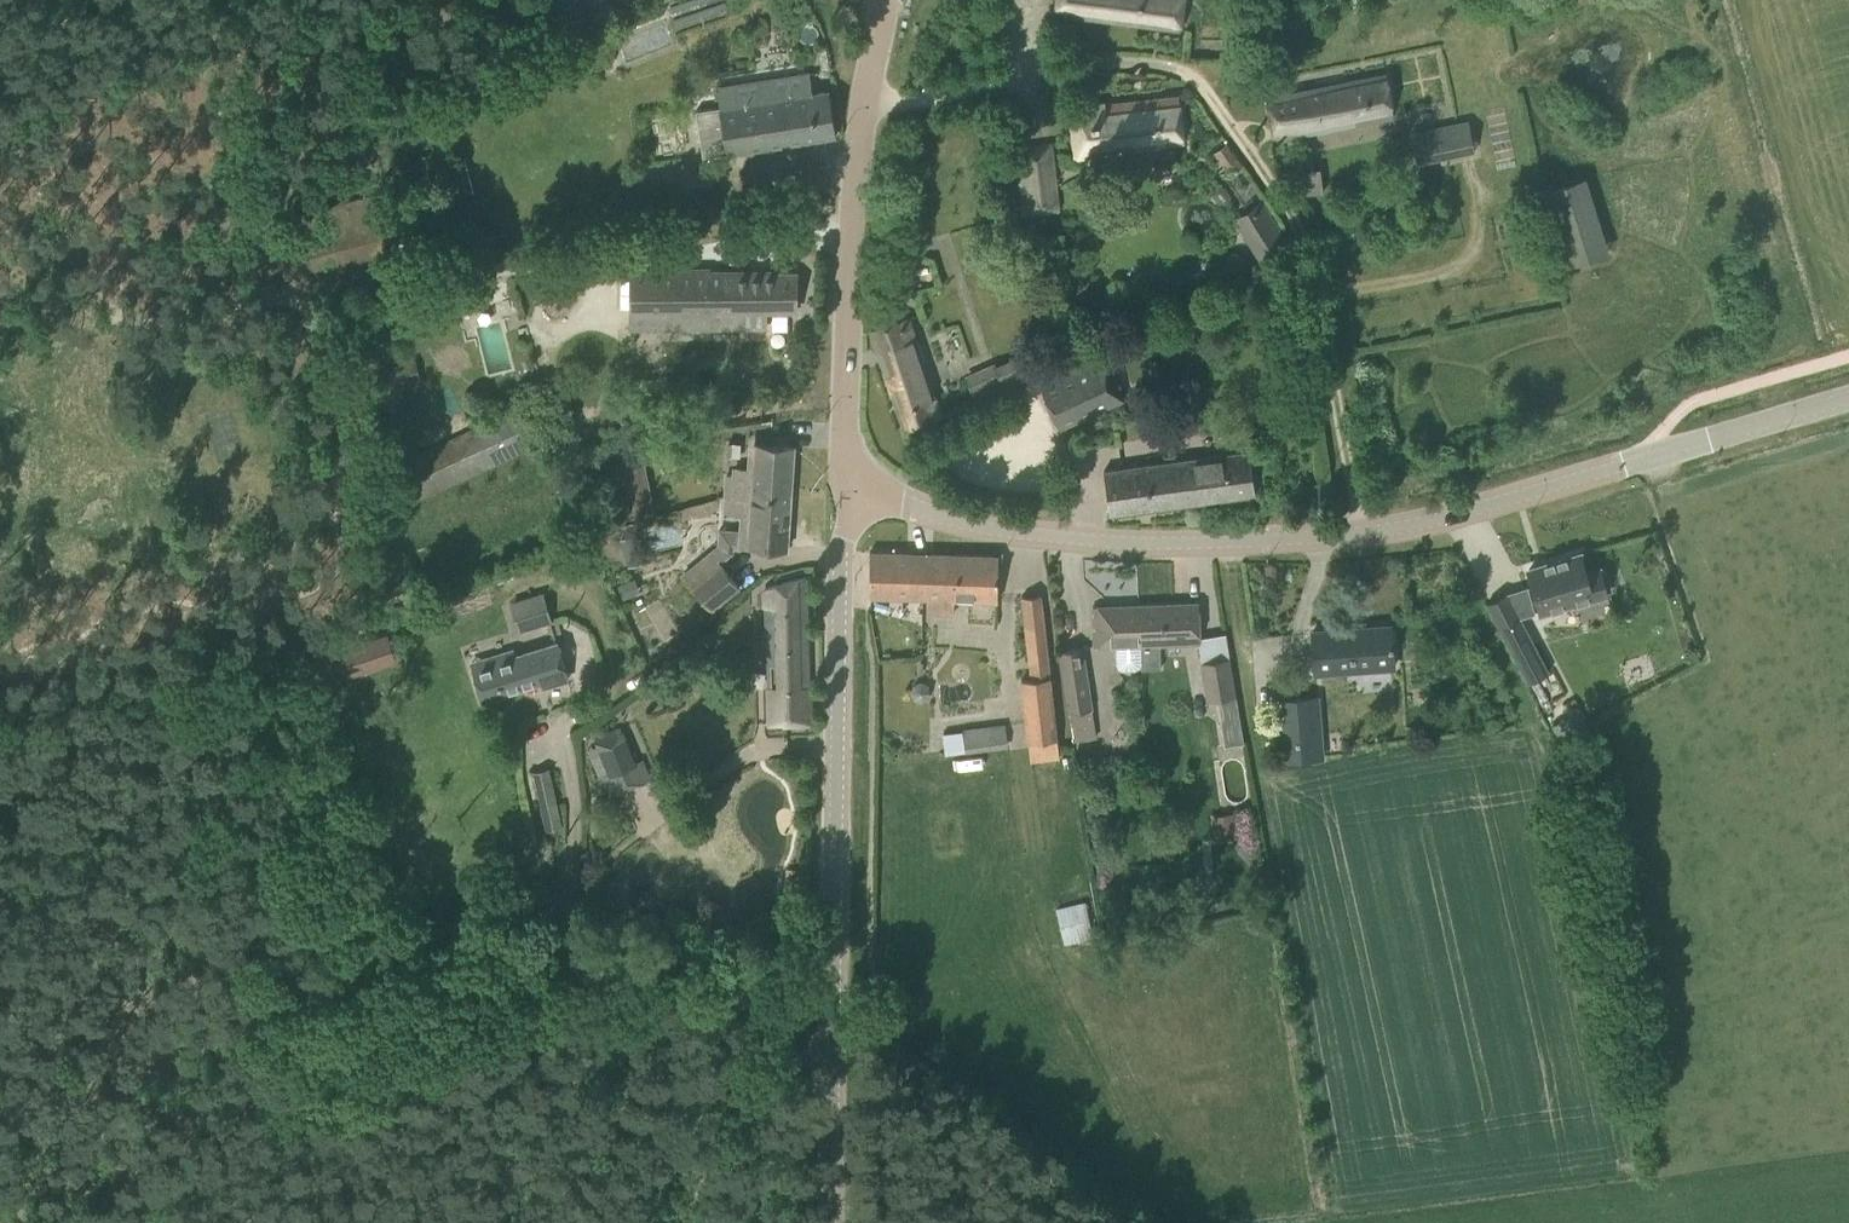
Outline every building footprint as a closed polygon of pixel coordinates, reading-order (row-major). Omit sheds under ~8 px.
[(1181,29),(1184,0),(1058,0),(1056,13),(1181,29)] [(720,105),(692,109),(699,156),(836,135),(829,90),(813,92),(809,72),(717,86),(720,105)] [(1267,97),(1275,139),(1393,115),(1386,74),(1267,97)] [(1070,107),(1075,154),(1184,141),(1179,95),(1070,107)] [(1432,160),(1447,157),(1441,127),(1425,130),(1432,160)] [(1216,151),(1231,172),(1243,164),(1228,143),(1216,151)] [(997,149),(1000,172),(1017,169),(1014,147),(997,149)] [(1320,168),(1303,170),(1306,194),(1324,192),(1320,168)] [(1018,174),(1023,214),(1061,209),(1055,169),(1018,174)] [(1285,241),(1262,204),(1236,219),(1259,257),(1285,241)] [(795,272),(771,272),(771,267),(629,267),(629,329),(768,328),(768,311),(795,311),(795,272)] [(872,328),(904,428),(941,416),(908,316),(872,328)] [(965,374),(975,399),(1025,380),(1015,355),(965,374)] [(1042,380),(1045,386),(1042,387),(1060,427),(1126,396),(1107,355),(1066,375),(1064,370),(1042,380)] [(391,365),(396,386),(422,380),(417,359),(391,365)] [(369,474),(387,513),(539,442),(521,404),(369,474)] [(722,511),(740,512),(739,528),(718,527),(717,545),(684,572),(713,608),(739,587),(719,562),(732,551),(732,544),(787,548),(794,446),(749,443),(747,466),(732,465),(732,472),(724,472),(722,511)] [(1104,470),(1111,514),(1256,494),(1250,450),(1104,470)] [(615,469),(625,516),(654,510),(644,463),(615,469)] [(927,598),(927,613),(953,614),(953,599),(997,601),(999,555),(870,551),(868,596),(927,598)] [(1542,565),(1543,568),(1536,571),(1535,567),(1528,570),(1541,611),(1574,601),(1574,603),(1606,593),(1605,590),(1609,589),(1603,572),(1600,573),(1599,569),(1586,574),(1579,554),(1542,565)] [(768,629),(765,629),(767,651),(769,723),(784,722),(784,726),(811,725),(807,576),(805,576),(769,586),(765,589),(768,629)] [(634,581),(618,587),(623,599),(639,592),(634,581)] [(511,601),(519,630),(552,620),(544,591),(511,601)] [(1030,677),(1020,678),(1030,760),(1058,756),(1041,594),(1022,596),(1030,677)] [(1093,606),(1094,630),(1094,646),(1116,646),(1116,664),(1118,668),(1123,670),(1135,670),(1138,668),(1139,665),(1138,645),(1141,645),(1142,668),(1161,667),(1161,643),(1201,642),(1201,641),(1200,641),(1199,602),(1093,606)] [(1520,617),(1499,628),(1528,682),(1549,671),(1520,617)] [(1312,631),(1316,673),(1394,668),(1391,625),(1312,631)] [(360,642),(318,655),(326,681),(368,668),(360,642)] [(474,669),(483,698),(541,680),(543,686),(568,678),(558,643),(474,669)] [(1058,649),(1071,739),(1096,736),(1083,645),(1058,649)] [(1243,743),(1229,657),(1200,662),(1206,701),(1217,700),(1224,745),(1243,743)] [(1563,698),(1549,706),(1557,720),(1557,721),(1559,720),(1571,713),(1563,698)] [(943,732),(945,753),(966,751),(966,752),(1009,746),(1005,722),(962,728),(963,729),(943,732)] [(597,742),(620,793),(645,782),(624,731),(597,742)] [(533,770),(546,828),(563,825),(549,767),(533,770)] [(1211,815),(1215,840),(1238,836),(1234,811),(1211,815)] [(787,868),(786,886),(798,887),(799,869),(787,868)] [(1207,897),(1188,903),(1192,914),(1211,908),(1207,897)] [(1056,907),(1065,944),(1094,936),(1085,899),(1056,907)]
